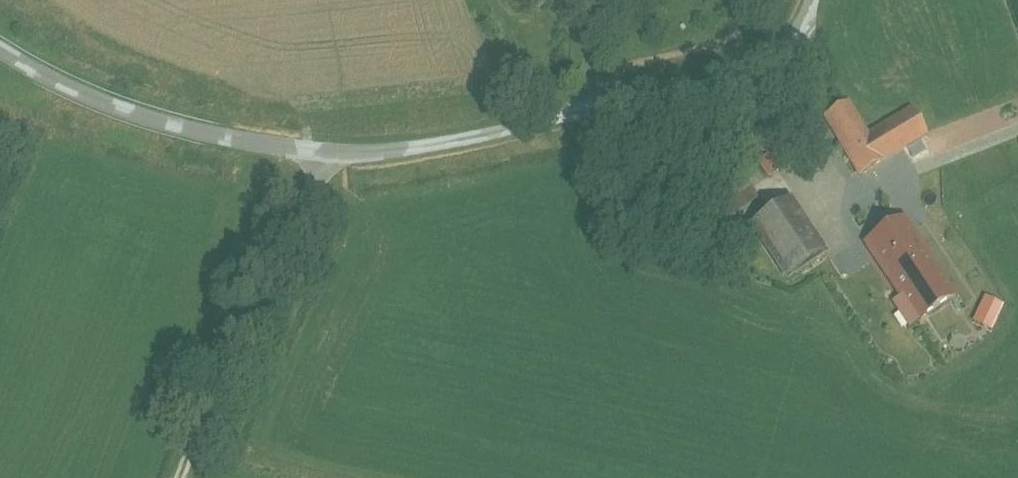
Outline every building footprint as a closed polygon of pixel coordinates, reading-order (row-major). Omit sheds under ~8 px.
[(851,148),(868,175),(935,132),(932,127),(918,106),(851,148)] [(963,161),(948,166),(952,177),(967,171),(963,161)] [(891,190),(843,220),(911,329),(959,299),(891,190)] [(831,260),(793,199),(761,219),(799,280),(831,260)] [(980,294),(968,322),(989,331),(1001,304),(980,294)]
